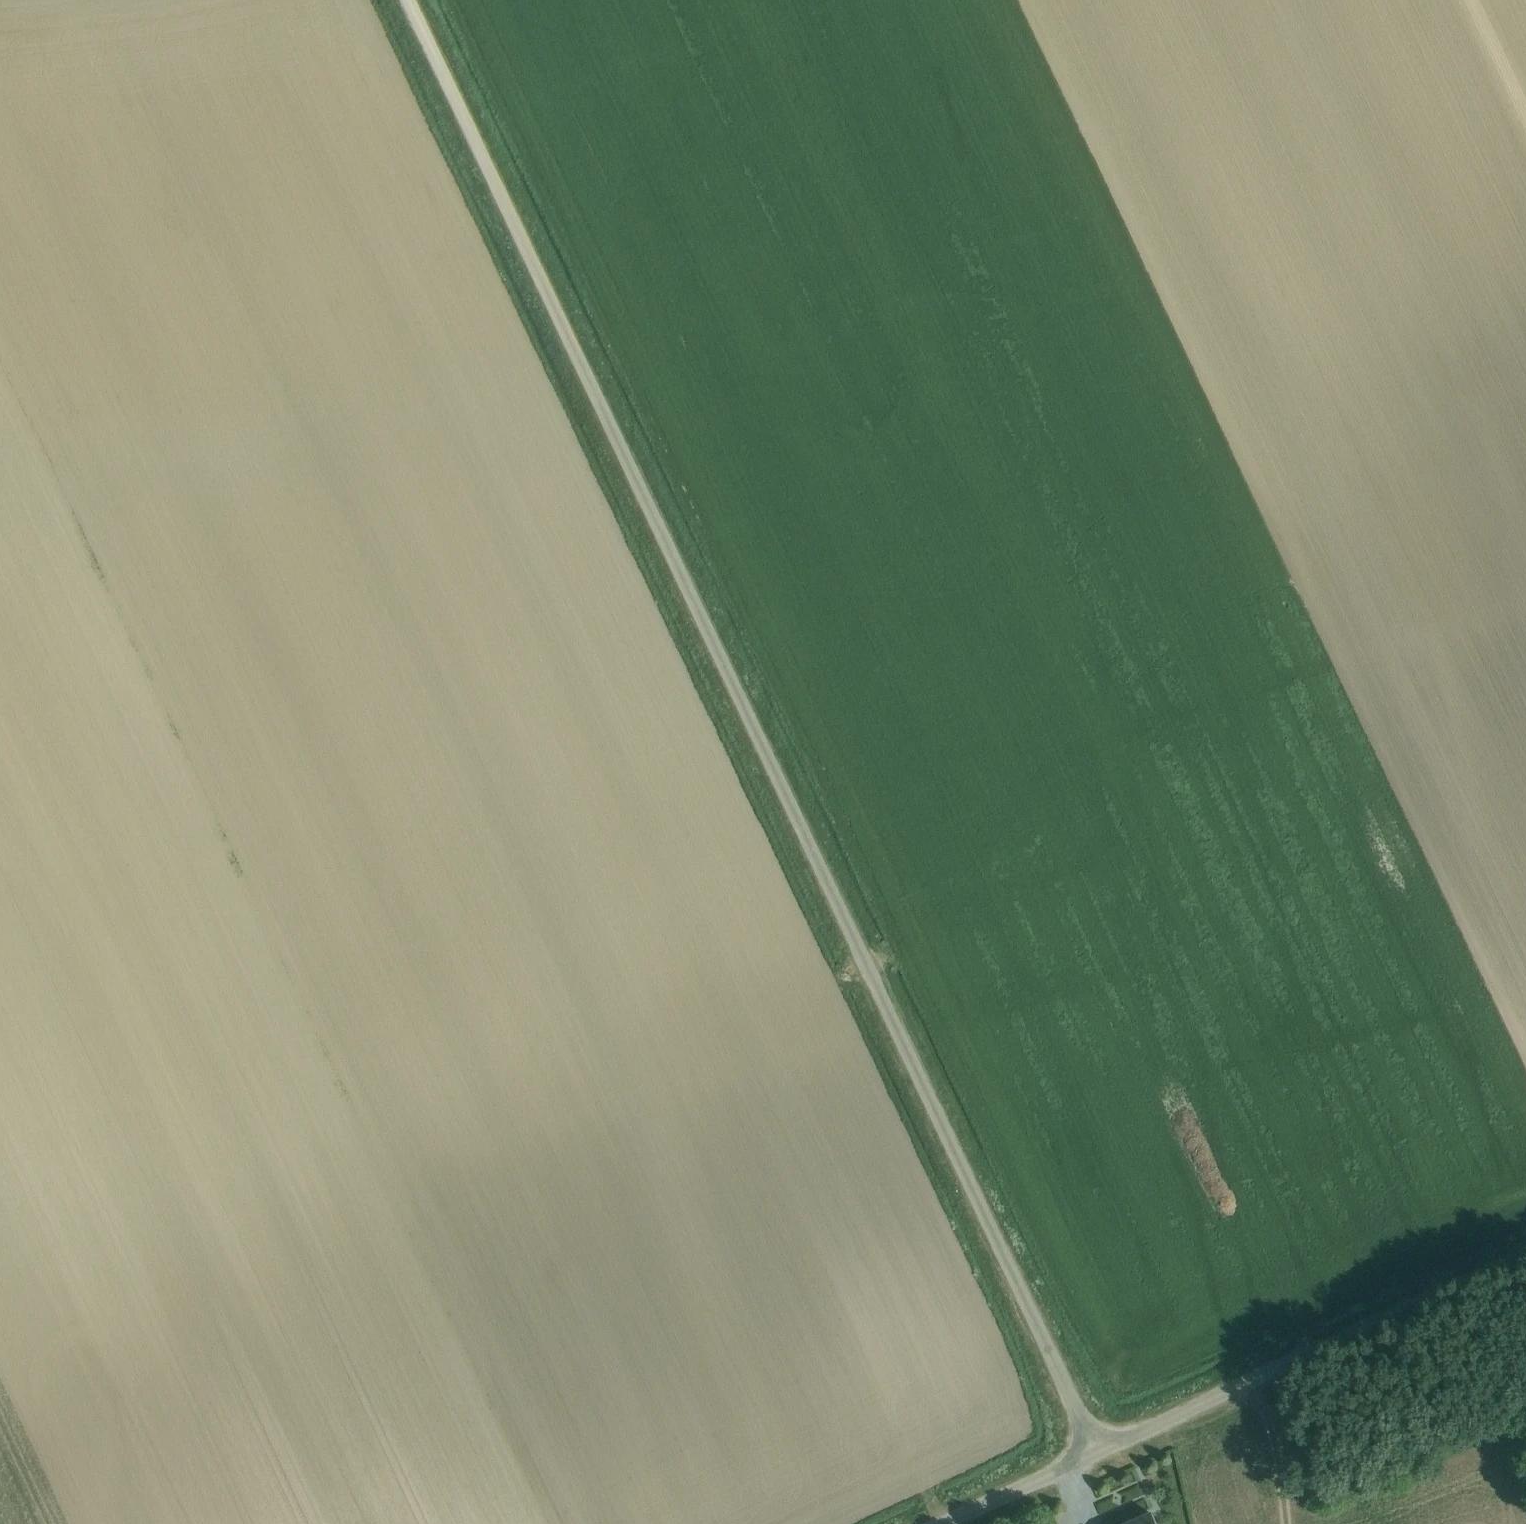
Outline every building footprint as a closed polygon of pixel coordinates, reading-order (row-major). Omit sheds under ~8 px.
[(1151,1514),(1130,1523),(1156,1523),(1151,1514)]
